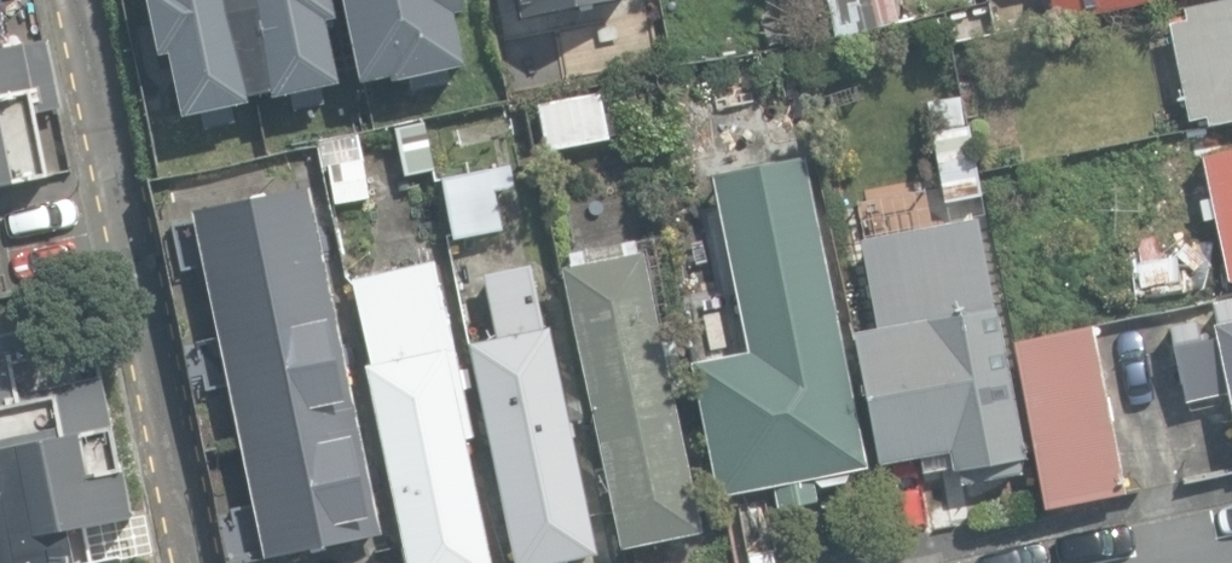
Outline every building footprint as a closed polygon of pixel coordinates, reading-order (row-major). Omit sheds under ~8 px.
[(160,56),(171,53),(185,117),(251,103),(250,98),(274,93),(275,99),(340,85),(326,21),(336,19),(332,0),(148,0),(160,56)] [(361,83),(393,77),(393,81),(466,66),(455,13),(464,12),(461,0),(344,0),(361,83)] [(521,18),(615,0),(518,0),(521,18)] [(832,36),(927,16),(923,0),(825,0),(832,36)] [(1079,0),(1002,0),(1006,14),(1079,0)] [(1180,4),(1183,18),(1166,21),(1185,126),(1204,123),(1205,127),(1231,123),(1231,0),(1202,0),(1180,4)] [(46,176),(34,111),(63,106),(50,37),(0,47),(0,184),(46,176)] [(541,103),(549,146),(609,135),(601,91),(541,103)] [(943,203),(982,195),(963,95),(931,101),(936,130),(930,131),(943,203)] [(396,130),(407,173),(438,166),(428,122),(396,130)] [(1220,221),(1231,272),(1231,153),(1206,158),(1215,198),(1204,200),(1209,223),(1220,221)] [(733,562),(776,562),(784,562),(774,510),(815,502),(813,489),(842,483),(841,473),(866,468),(841,334),(833,335),(827,304),(845,301),(818,157),(752,170),(774,286),(746,291),(757,350),(688,363),(714,498),(721,497),(733,562)] [(335,204),(371,197),(364,158),(327,165),(335,204)] [(444,174),(456,235),(502,226),(495,187),(515,183),(511,165),(491,169),(490,166),(444,174)] [(267,555),(267,557),(386,532),(312,184),(193,209),(267,555)] [(1021,462),(1029,461),(988,229),(873,247),(885,330),(860,335),(883,466),(923,459),(926,478),(959,472),(962,488),(1024,477),(1021,462)] [(1128,249),(1136,301),(1198,291),(1189,239),(1128,249)] [(561,265),(623,548),(705,530),(644,247),(561,265)] [(465,437),(472,436),(434,262),(353,280),(372,365),(364,367),(407,562),(492,562),(465,437)] [(517,562),(540,562),(598,551),(551,327),(540,329),(526,265),(486,273),(499,336),(470,342),(517,562)] [(1212,298),(1220,334),(1202,337),(1198,318),(1171,323),(1187,400),(1230,391),(1231,400),(1231,294),(1212,298)] [(1015,340),(1046,507),(1123,493),(1092,326),(1015,340)] [(119,555),(79,562),(73,529),(137,516),(125,459),(118,460),(95,345),(35,357),(30,329),(0,335),(0,562),(120,562),(119,555)]
